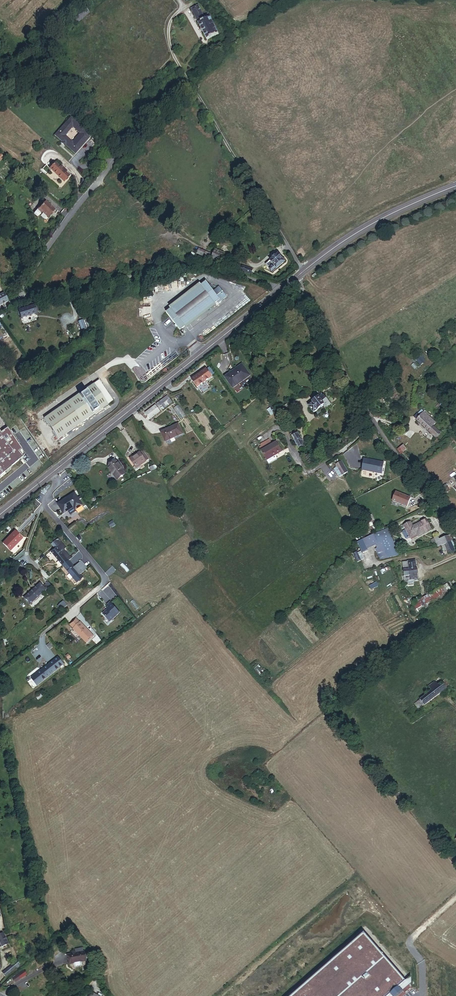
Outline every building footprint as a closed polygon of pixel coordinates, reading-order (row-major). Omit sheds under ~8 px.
[(218,33),(210,16),(207,18),(205,19),(201,11),(203,11),(200,4),(191,9),(205,39),(218,33)] [(83,6),(73,16),(79,23),(90,12),(83,6)] [(153,103),(149,99),(142,107),(146,110),(153,103)] [(72,118),(56,135),(76,154),(92,136),(72,118)] [(55,163),(49,169),(64,182),(69,176),(65,172),(66,171),(61,166),(60,167),(55,163)] [(37,210),(41,214),(42,212),(47,218),(51,214),(52,215),(54,212),(54,211),(55,210),(46,202),(41,208),(39,207),(37,210)] [(196,254),(210,259),(212,254),(198,249),(196,254)] [(217,255),(215,260),(226,264),(230,255),(218,251),(217,255)] [(285,262),(278,254),(266,263),(273,271),(285,262)] [(240,266),(238,269),(241,270),(241,271),(252,275),(254,271),(240,266)] [(207,290),(200,281),(195,285),(165,308),(160,312),(174,329),(178,325),(208,302),(211,300),(212,302),(220,295),(213,286),(207,290)] [(165,308),(195,285),(193,282),(163,305),(165,308)] [(9,300),(4,292),(0,295),(0,305),(9,300)] [(208,302),(178,325),(181,328),(210,305),(208,302)] [(36,305),(17,311),(19,319),(39,313),(36,305)] [(81,330),(87,328),(84,319),(78,322),(81,330)] [(132,363),(123,370),(132,382),(141,375),(132,363)] [(242,366),(224,379),(232,389),(250,376),(242,366)] [(200,375),(191,381),(196,388),(205,382),(200,375)] [(94,377),(42,419),(57,438),(110,397),(94,377)] [(166,396),(155,404),(157,408),(160,406),(162,408),(171,402),(166,396)] [(322,407),(324,410),(330,406),(324,399),(323,400),(322,399),(318,401),(317,400),(310,405),(311,406),(308,408),(312,414),(322,407)] [(289,400),(282,403),(285,410),(292,407),(289,400)] [(153,406),(144,414),(148,420),(158,412),(153,406)] [(174,409),(178,414),(182,411),(178,406),(174,409)] [(422,413),(417,419),(435,436),(439,431),(426,419),(427,418),(422,413)] [(28,455),(0,419),(0,475),(28,455)] [(177,425),(159,433),(163,442),(181,434),(177,425)] [(294,432),(289,435),(299,451),(305,447),(296,434),(295,435),(294,432)] [(258,444),(260,448),(270,443),(268,438),(258,443),(258,444)] [(260,448),(258,444),(256,445),(264,459),(280,450),(275,440),(270,443),(260,448)] [(397,448),(401,453),(407,449),(404,444),(397,448)] [(140,452),(130,459),(136,468),(134,469),(135,471),(139,468),(138,466),(146,461),(140,452)] [(382,474),(384,463),(364,459),(362,470),(382,474)] [(115,462),(108,467),(116,479),(124,474),(115,462)] [(347,472),(342,462),(336,465),(340,472),(342,475),(347,472)] [(436,492),(439,497),(449,490),(447,485),(436,492)] [(396,493),(393,501),(407,506),(410,498),(396,493)] [(81,506),(74,494),(57,505),(63,514),(72,508),(74,510),(81,506)] [(357,508),(354,503),(346,507),(349,513),(357,508)] [(410,521),(403,524),(411,540),(432,530),(426,518),(412,525),(410,521)] [(398,555),(386,527),(363,539),(363,541),(360,542),(362,548),(366,546),(366,548),(375,543),(378,550),(376,550),(380,559),(398,555)] [(14,531),(2,544),(10,551),(22,539),(14,531)] [(437,545),(441,544),(444,551),(447,550),(448,554),(455,551),(448,535),(439,539),(438,537),(434,538),(437,545)] [(70,560),(72,558),(65,550),(67,548),(59,539),(53,544),(57,548),(52,553),(79,582),(85,576),(83,574),(90,568),(83,561),(76,567),(70,560)] [(354,555),(357,563),(364,560),(361,552),(354,555)] [(417,580),(415,560),(407,561),(408,563),(402,564),(403,577),(403,584),(407,583),(406,582),(417,580)] [(46,594),(53,587),(50,583),(45,588),(42,584),(26,598),(30,603),(44,591),(46,594)] [(449,584),(443,587),(446,594),(447,596),(453,592),(449,584)] [(446,594),(443,587),(425,596),(429,603),(431,602),(433,606),(440,601),(438,598),(446,594)] [(418,612),(424,608),(419,601),(413,605),(418,612)] [(106,613),(100,619),(106,626),(116,618),(107,607),(104,610),(106,613)] [(76,620),(69,625),(83,644),(90,638),(76,620)] [(58,657),(34,676),(40,683),(63,664),(58,657)] [(419,702),(413,706),(417,711),(423,707),(423,708),(446,689),(445,689),(441,684),(439,686),(437,683),(435,685),(433,683),(427,689),(429,692),(418,701),(419,702)] [(355,718),(349,722),(353,728),(359,724),(355,718)] [(362,933),(292,995),(389,995),(406,981),(362,933)] [(19,958),(14,949),(10,951),(16,960),(19,958)] [(72,954),(68,955),(69,964),(73,963),(74,967),(81,965),(81,961),(86,960),(84,952),(77,954),(76,954),(75,952),(72,952),(72,954)] [(23,966),(19,961),(3,973),(6,977),(18,969),(18,970),(23,966)] [(17,975),(11,979),(14,983),(20,979),(17,975)]
